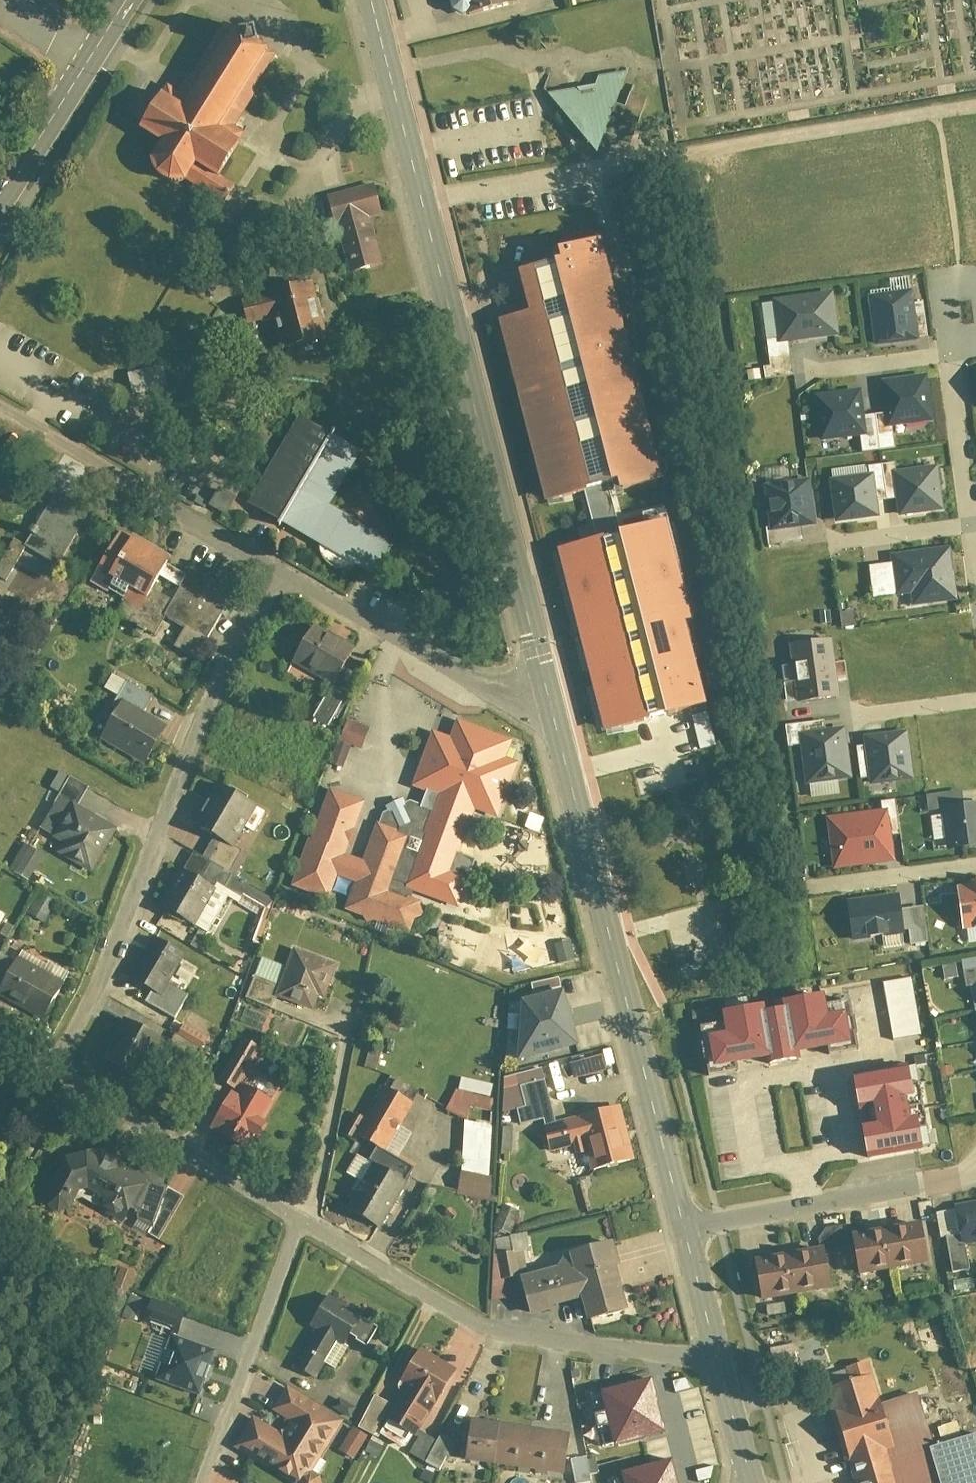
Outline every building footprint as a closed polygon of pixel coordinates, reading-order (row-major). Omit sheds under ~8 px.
[(519,2),(519,0),(465,0),(469,15),(519,2)] [(162,95),(143,84),(115,130),(145,148),(136,162),(138,175),(157,185),(172,185),(181,170),(211,188),(243,136),(225,125),(272,48),(213,12),(162,95)] [(591,167),(626,78),(597,82),(593,93),(545,100),(591,167)] [(388,213),(380,183),(335,194),(354,271),(387,263),(375,216),(388,213)] [(505,328),(555,521),(612,507),(661,494),(599,256),(516,277),(528,322),(505,328)] [(285,348),(333,337),(319,281),(257,296),(262,320),(277,316),(285,348)] [(788,342),(843,333),(835,284),(780,293),(788,342)] [(881,346),(923,339),(915,287),(872,294),(881,346)] [(132,397),(165,388),(159,366),(126,375),(132,397)] [(885,382),(892,429),(944,421),(936,373),(885,382)] [(818,385),(827,441),(873,434),(864,377),(818,385)] [(366,450),(306,416),(255,504),(380,576),(400,541),(335,503),(366,450)] [(909,515),(950,508),(943,462),(901,469),(909,515)] [(782,530),(820,524),(811,472),(774,478),(782,530)] [(31,543),(68,565),(103,506),(66,484),(31,543)] [(210,508),(227,514),(234,496),(216,490),(210,508)] [(96,580),(145,609),(176,556),(140,535),(136,542),(123,534),(96,580)] [(0,572),(0,575),(12,582),(33,546),(20,538),(0,572)] [(907,609),(959,601),(949,539),(898,547),(907,609)] [(198,567),(170,616),(190,627),(179,645),(202,659),(241,591),(198,567)] [(341,686),(366,648),(320,619),(296,658),(337,684),(341,686)] [(807,704),(842,698),(833,641),(798,646),(807,704)] [(126,699),(149,712),(158,697),(118,674),(109,689),(126,699)] [(341,686),(337,684),(315,718),(333,729),(354,694),(341,686)] [(105,736),(150,763),(172,726),(149,712),(126,699),(105,736)] [(314,837),(295,887),(333,901),(342,875),(359,881),(349,910),(414,934),(420,919),(430,915),(425,900),(417,897),(420,890),(465,907),(482,859),(467,854),(484,807),(505,815),(525,762),(512,758),(519,739),(463,718),(456,735),(439,729),(419,785),(432,790),(427,803),(416,799),(410,801),(409,797),(391,806),(393,810),(389,812),(385,822),(382,821),(368,859),(351,853),(370,800),(336,787),(317,838),(314,837)] [(357,743),(368,747),(375,727),(351,718),(344,738),(357,743)] [(815,786),(855,780),(847,728),(806,734),(815,786)] [(877,782),(914,776),(907,732),(870,738),(877,782)] [(357,743),(344,738),(336,762),(348,766),(357,743)] [(47,827),(61,835),(80,802),(84,805),(94,787),(77,777),(47,827)] [(221,834),(241,846),(265,806),(223,780),(198,820),(221,834)] [(62,852),(98,873),(124,828),(84,805),(80,802),(61,835),(59,837),(68,842),(62,852)] [(836,873),(903,862),(895,807),(827,818),(836,873)] [(975,846),(975,807),(952,811),(958,849),(975,846)] [(207,856),(241,877),(255,855),(241,846),(221,834),(207,856)] [(17,869),(35,880),(50,854),(32,844),(17,869)] [(201,852),(190,870),(223,889),(243,902),(254,884),(241,877),(207,856),(201,852)] [(164,903),(201,925),(223,889),(190,870),(186,867),(164,903)] [(975,934),(975,879),(955,882),(963,936),(975,934)] [(33,913),(50,923),(62,902),(45,892),(33,913)] [(901,911),(899,899),(849,906),(854,942),(904,935),(904,934),(901,911)] [(923,908),(901,911),(904,934),(909,933),(911,947),(928,945),(923,908)] [(157,988),(168,995),(175,983),(192,954),(159,934),(134,974),(157,988)] [(572,943),(558,945),(559,962),(574,960),(572,943)] [(282,995),(321,1010),(326,998),(330,999),(344,964),(301,947),(293,966),(282,995)] [(282,995),(293,966),(267,956),(252,996),(278,1006),(282,995)] [(24,960),(5,992),(49,1018),(68,986),(24,960)] [(539,993),(567,987),(565,977),(536,983),(539,993)] [(913,979),(884,983),(891,1040),(920,1037),(913,979)] [(196,995),(175,983),(168,995),(157,988),(150,1000),(181,1019),(196,995)] [(525,1062),(586,1048),(572,989),(530,999),(525,1062)] [(809,1060),(807,1053),(862,1044),(857,1012),(839,1015),(835,994),(792,1001),(793,1008),(777,1011),(776,1005),(731,1012),(735,1035),(718,1038),(723,1068),(774,1059),(775,1066),(809,1060)] [(108,1055),(144,1075),(166,1036),(129,1016),(108,1055)] [(195,1058),(206,1037),(182,1025),(171,1045),(195,1058)] [(238,1090),(244,1093),(250,1083),(270,1049),(247,1036),(221,1079),(238,1090)] [(575,1062),(580,1079),(613,1070),(608,1053),(575,1062)] [(550,1124),(562,1121),(549,1067),(509,1077),(507,1113),(522,1109),(526,1125),(549,1118),(550,1124)] [(869,1159),(930,1149),(917,1067),(854,1079),(859,1112),(871,1110),(874,1125),(863,1127),(869,1159)] [(470,1108),(490,1112),(495,1086),(457,1078),(450,1114),(468,1118),(470,1108)] [(217,1125),(254,1146),(281,1101),(250,1083),(244,1093),(238,1090),(217,1125)] [(381,1145),(390,1150),(418,1101),(389,1084),(370,1117),(361,1133),(381,1145)] [(597,1171),(641,1160),(627,1105),(562,1121),(550,1124),(547,1124),(554,1152),(580,1145),(582,1155),(593,1153),(597,1171)] [(361,1133),(370,1117),(361,1112),(349,1133),(358,1138),(361,1133)] [(498,1198),(500,1126),(471,1120),(463,1193),(498,1198)] [(503,1128),(502,1151),(512,1152),(514,1129),(503,1128)] [(129,1224),(152,1181),(82,1142),(51,1198),(75,1211),(88,1189),(111,1202),(106,1211),(129,1224)] [(379,1163),(412,1182),(421,1167),(390,1150),(381,1145),(372,1159),(379,1163)] [(353,1208),(386,1227),(412,1182),(379,1163),(353,1208)] [(499,1228),(516,1235),(527,1210),(510,1203),(499,1228)] [(960,1207),(965,1235),(967,1243),(975,1242),(975,1204),(960,1207)] [(860,1232),(866,1274),(937,1264),(931,1222),(860,1232)] [(967,1243),(965,1235),(950,1238),(957,1275),(972,1272),(967,1243)] [(596,1320),(636,1310),(618,1242),(578,1253),(569,1255),(562,1267),(529,1277),(538,1312),(590,1298),(596,1320)] [(834,1247),(762,1259),(770,1303),(842,1291),(834,1247)] [(508,1278),(525,1275),(521,1251),(504,1254),(508,1278)] [(122,1270),(115,1290),(128,1295),(135,1275),(122,1270)] [(177,1333),(183,1309),(146,1300),(140,1324),(177,1333)] [(360,1324),(325,1307),(293,1372),(315,1382),(334,1343),(348,1349),(360,1324)] [(220,1353),(177,1338),(163,1377),(206,1393),(220,1353)] [(771,1348),(772,1368),(796,1367),(795,1347),(771,1348)] [(460,1373),(421,1350),(401,1383),(404,1388),(383,1423),(417,1444),(460,1373)] [(821,1380),(852,1482),(975,1482),(975,1439),(932,1452),(915,1392),(883,1402),(872,1365),(821,1380)] [(136,1394),(139,1386),(110,1373),(106,1381),(136,1394)] [(649,1386),(589,1399),(600,1449),(660,1436),(649,1386)] [(287,1389),(271,1415),(291,1427),(281,1442),(252,1425),(234,1455),(282,1482),(320,1482),(318,1480),(313,1477),(345,1423),(287,1389)] [(472,1427),(466,1470),(560,1482),(563,1482),(569,1440),(472,1427)] [(340,1454),(356,1461),(366,1436),(351,1429),(340,1454)] [(457,1458),(461,1441),(435,1435),(428,1466),(442,1469),(445,1455),(457,1458)] [(574,1482),(590,1482),(587,1458),(572,1460),(574,1482)] [(616,1482),(675,1482),(672,1470),(616,1482)]
